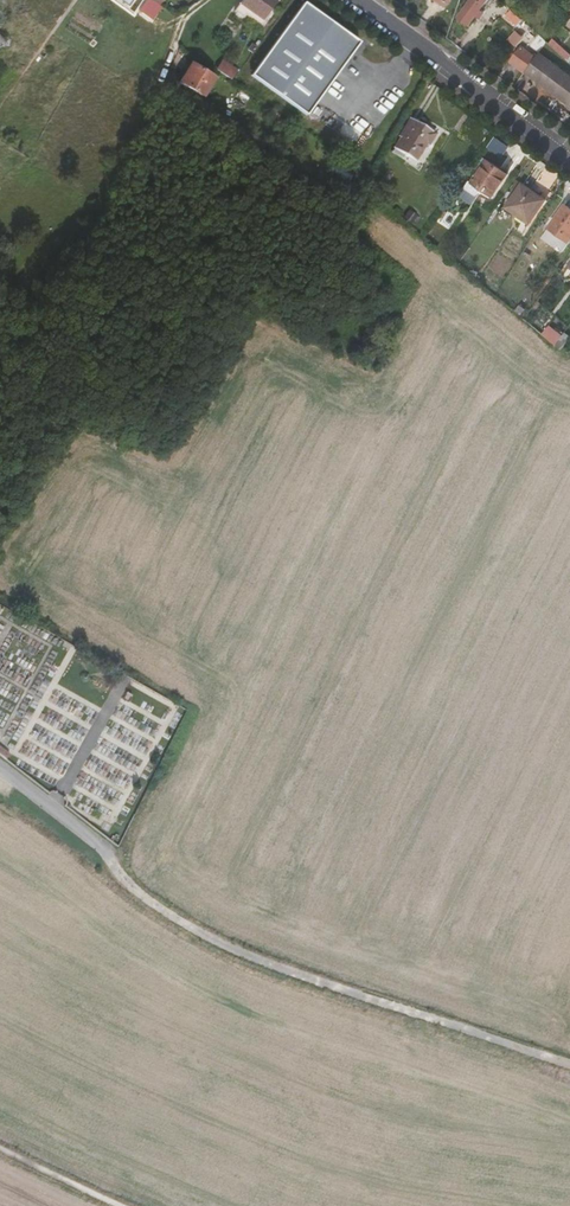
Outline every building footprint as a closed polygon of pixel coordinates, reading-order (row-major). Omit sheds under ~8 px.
[(160,2),(157,0),(142,0),(137,7),(150,16),(160,2)] [(236,5),(245,12),(247,9),(262,20),(265,15),(263,13),(271,0),(239,0),(236,5)] [(295,11),(323,31),(283,87),(255,68),(252,72),(308,111),(360,37),(308,0),(303,0),(295,11)] [(457,13),(467,21),(474,12),(479,16),(483,11),(478,7),(484,0),(467,0),(457,13)] [(518,23),(522,17),(511,7),(505,13),(518,23)] [(323,31),(295,11),(255,68),(283,87),(323,31)] [(516,29),(509,38),(517,46),(525,37),(516,29)] [(511,58),(526,69),(537,55),(523,44),(511,58)] [(526,69),(569,103),(569,72),(541,50),(537,55),(526,69)] [(218,67),(233,76),(239,67),(225,57),(218,67)] [(215,74),(193,59),(182,78),(204,92),(215,74)] [(419,159),(439,129),(413,112),(400,132),(401,133),(395,142),(419,159)] [(510,171),(490,157),(475,179),(495,193),(510,171)] [(530,220),(546,196),(524,181),(508,204),(530,220)] [(566,201),(551,224),(569,239),(569,204),(566,201)]
